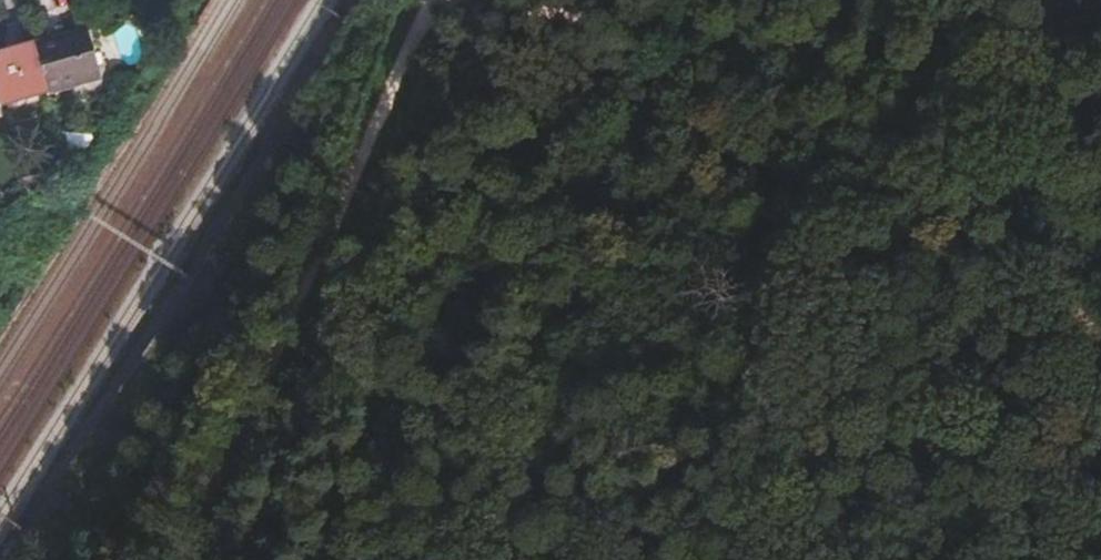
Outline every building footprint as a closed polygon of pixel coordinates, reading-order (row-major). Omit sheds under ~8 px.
[(44,76),(45,81),(89,69),(77,24),(32,38),(34,45),(41,68),(44,76)] [(44,76),(41,68),(34,45),(10,52),(8,47),(0,49),(0,89),(44,76)] [(33,180),(26,188),(30,201),(37,194),(33,180)]
